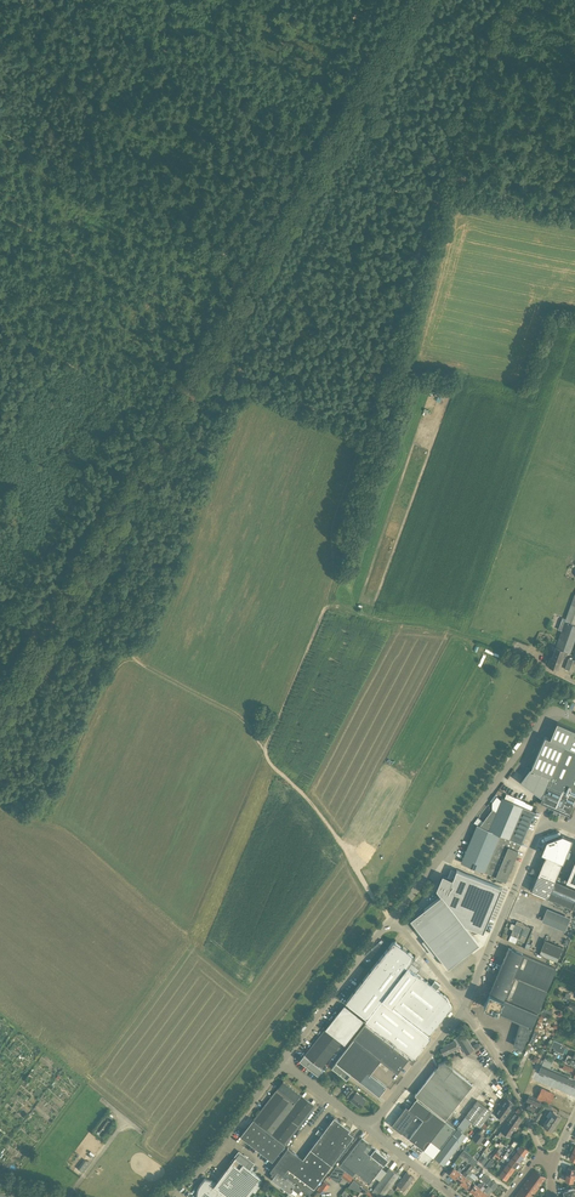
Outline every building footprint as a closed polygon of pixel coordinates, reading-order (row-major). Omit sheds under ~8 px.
[(566,619),(562,617),(558,629),(562,630),(552,657),(550,657),(547,665),(549,665),(549,666),(558,669),(562,657),(565,658),(567,651),(570,653),(574,639),(574,593),(566,619)] [(572,657),(570,657),(570,658),(569,658),(565,669),(574,672),(574,669),(574,660),(573,659),(571,659),(572,657)] [(523,773),(528,775),(524,784),(544,793),(540,802),(555,808),(555,809),(557,811),(558,810),(568,814),(573,805),(574,801),(574,730),(557,722),(550,738),(545,736),(531,768),(526,766),(523,773)] [(482,822),(477,825),(476,824),(461,862),(505,880),(534,811),(502,798),(496,811),(491,809),(482,822)] [(547,841),(541,853),(546,855),(563,862),(573,839),(563,835),(547,841)] [(546,855),(538,873),(555,880),(563,862),(546,855)] [(574,884),(574,860),(566,881),(574,884)] [(443,875),(437,889),(442,895),(464,924),(465,924),(483,932),(502,888),(457,869),(452,879),(451,878),(451,879),(443,875)] [(531,891),(548,898),(555,880),(538,873),(531,891)] [(548,898),(574,909),(574,889),(555,880),(548,898)] [(424,909),(411,919),(418,928),(417,928),(448,968),(470,950),(456,931),(464,924),(442,895),(424,909)] [(545,907),(540,921),(565,930),(569,916),(545,907)] [(523,927),(515,924),(511,934),(518,937),(517,939),(524,942),(530,927),(524,925),(523,927)] [(559,957),(563,947),(545,939),(541,949),(559,957)] [(394,940),(346,1001),(367,1017),(365,1019),(407,1052),(413,1056),(414,1055),(415,1056),(430,1037),(429,1036),(434,1029),(452,1006),(449,1002),(448,999),(447,997),(437,989),(437,988),(440,985),(435,980),(432,984),(431,985),(416,973),(408,966),(415,957),(407,950),(403,946),(402,947),(394,940)] [(523,953),(508,947),(484,1006),(520,1022),(514,1044),(522,1048),(556,968),(523,954),(523,953)] [(345,1044),(364,1020),(344,1004),(301,1059),(318,1073),(342,1042),(345,1044)] [(381,1060),(397,1073),(409,1058),(365,1024),(354,1039),(361,1044),(367,1050),(374,1055),(381,1060)] [(535,1030),(530,1042),(533,1044),(539,1032),(535,1030)] [(467,1054),(474,1049),(463,1032),(456,1037),(454,1038),(454,1040),(443,1046),(444,1047),(441,1048),(443,1054),(458,1048),(457,1045),(460,1043),(467,1054)] [(354,1039),(336,1062),(343,1068),(350,1073),(363,1083),(367,1078),(371,1074),(381,1060),(374,1055),(367,1050),(361,1044),(354,1039)] [(553,1040),(550,1046),(554,1047),(554,1049),(562,1052),(565,1047),(560,1045),(561,1043),(556,1041),(553,1040)] [(574,1051),(572,1056),(570,1055),(567,1055),(564,1061),(569,1063),(574,1066),(574,1052),(574,1051)] [(552,1064),(554,1060),(546,1056),(542,1064),(548,1067),(549,1063),(552,1064)] [(467,1080),(453,1068),(445,1061),(438,1064),(439,1064),(415,1094),(446,1119),(473,1084),(468,1080),(467,1080)] [(332,1067),(347,1078),(350,1073),(343,1068),(336,1062),(332,1067)] [(538,1063),(535,1069),(539,1071),(574,1087),(574,1080),(568,1077),(569,1076),(548,1067),(542,1064),(538,1063)] [(564,1064),(562,1068),(574,1073),(574,1075),(574,1076),(574,1069),(564,1064)] [(387,1086),(371,1074),(367,1078),(363,1083),(379,1096),(387,1086)] [(283,1081),(240,1135),(272,1161),(315,1106),(283,1081)] [(549,1103),(554,1093),(534,1084),(529,1095),(549,1103)] [(355,1092),(353,1091),(353,1090),(349,1087),(349,1088),(345,1093),(348,1096),(349,1095),(352,1096),(350,1099),(359,1106),(365,1099),(355,1092)] [(498,1102),(500,1099),(488,1090),(486,1093),(498,1102)] [(535,1099),(529,1096),(527,1100),(530,1101),(530,1103),(529,1102),(526,1107),(533,1110),(535,1106),(537,1107),(538,1104),(541,1106),(543,1102),(535,1098),(535,1099)] [(509,1112),(515,1103),(506,1097),(500,1105),(509,1112)] [(423,1119),(431,1109),(417,1098),(409,1108),(416,1113),(423,1119)] [(480,1127),(481,1126),(484,1121),(492,1111),(477,1100),(465,1115),(480,1127)] [(503,1120),(509,1112),(500,1105),(494,1113),(503,1120)] [(416,1113),(409,1108),(406,1106),(392,1125),(398,1130),(399,1129),(402,1131),(416,1113)] [(445,1119),(435,1111),(432,1108),(431,1109),(423,1119),(409,1138),(424,1149),(431,1140),(445,1120),(445,1119)] [(556,1123),(561,1116),(553,1110),(548,1117),(552,1120),(556,1123)] [(510,1123),(512,1123),(519,1114),(515,1111),(508,1121),(510,1123)] [(509,1137),(524,1117),(519,1114),(512,1123),(510,1123),(508,1121),(501,1130),(506,1134),(509,1137)] [(472,1124),(473,1122),(465,1116),(457,1127),(458,1128),(436,1158),(444,1164),(466,1135),(463,1132),(470,1122),(472,1124)] [(270,1170),(270,1171),(267,1174),(270,1176),(297,1196),(311,1196),(312,1196),(309,1194),(351,1138),(352,1138),(354,1135),(349,1131),(351,1129),(334,1117),(303,1158),(288,1147),(273,1166),(270,1170)] [(552,1130),(556,1123),(552,1120),(548,1117),(543,1124),(543,1125),(552,1130)] [(441,1147),(456,1128),(446,1120),(431,1140),(441,1147)] [(502,1139),(506,1134),(501,1130),(498,1133),(497,1135),(502,1139)] [(482,1140),(485,1136),(478,1131),(475,1135),(482,1140)] [(479,1143),(482,1140),(475,1135),(473,1138),(479,1143)] [(375,1148),(362,1137),(343,1161),(369,1182),(389,1158),(375,1148)] [(524,1155),(529,1148),(522,1143),(517,1150),(524,1155)] [(517,1150),(514,1147),(511,1145),(509,1147),(512,1150),(512,1151),(515,1153),(513,1155),(520,1161),(524,1155),(517,1150)] [(468,1162),(472,1156),(464,1150),(459,1155),(468,1162)] [(515,1167),(520,1161),(513,1155),(507,1151),(505,1153),(511,1158),(508,1161),(502,1157),(515,1167)] [(198,1193),(198,1196),(246,1196),(261,1178),(249,1168),(252,1164),(239,1154),(238,1153),(216,1181),(208,1179),(205,1178),(201,1184),(199,1186),(198,1189),(198,1193)] [(481,1162),(484,1159),(485,1156),(482,1154),(477,1160),(481,1162)] [(473,1156),(468,1162),(474,1166),(474,1165),(476,1163),(478,1161),(473,1156)] [(511,1173),(515,1167),(502,1157),(500,1159),(506,1164),(504,1167),(511,1173)] [(90,1163),(86,1160),(80,1170),(83,1172),(90,1163)] [(489,1169),(494,1163),(490,1160),(485,1166),(489,1169)] [(511,1173),(504,1167),(498,1163),(497,1164),(496,1166),(499,1168),(499,1169),(501,1171),(499,1174),(506,1179),(511,1173)] [(340,1178),(341,1176),(345,1170),(337,1164),(329,1175),(337,1181),(339,1178),(340,1178)] [(460,1172),(465,1165),(463,1164),(458,1170),(454,1167),(449,1173),(455,1178),(458,1174),(460,1172)] [(461,1183),(471,1170),(474,1167),(471,1165),(464,1174),(460,1172),(458,1174),(455,1178),(461,1183)] [(474,1174),(478,1169),(474,1165),(474,1167),(471,1170),(461,1183),(467,1187),(474,1178),(470,1175),(473,1172),(474,1174)] [(390,1187),(399,1174),(390,1167),(372,1191),(378,1195),(377,1195),(379,1196),(383,1196),(390,1187)] [(574,1172),(574,1171),(574,1168),(568,1167),(566,1174),(574,1175),(574,1172)] [(546,1177),(535,1169),(514,1196),(531,1196),(546,1177)] [(405,1190),(414,1177),(407,1172),(398,1184),(405,1190)] [(476,1194),(481,1188),(485,1182),(489,1177),(485,1174),(481,1179),(482,1180),(478,1186),(475,1183),(470,1190),(476,1194)] [(566,1174),(565,1180),(573,1182),(574,1178),(574,1179),(574,1175),(566,1174)] [(353,1179),(349,1185),(363,1195),(367,1190),(353,1179)] [(494,1183),(492,1182),(492,1181),(489,1185),(488,1185),(484,1191),(481,1188),(476,1194),(479,1196),(483,1196),(491,1187),(494,1183)] [(395,1190),(390,1187),(383,1196),(390,1196),(395,1190)] [(491,1187),(483,1196),(492,1196),(489,1194),(493,1189),(491,1187)] [(574,1187),(563,1190),(565,1196),(564,1196),(574,1196),(574,1187)]
